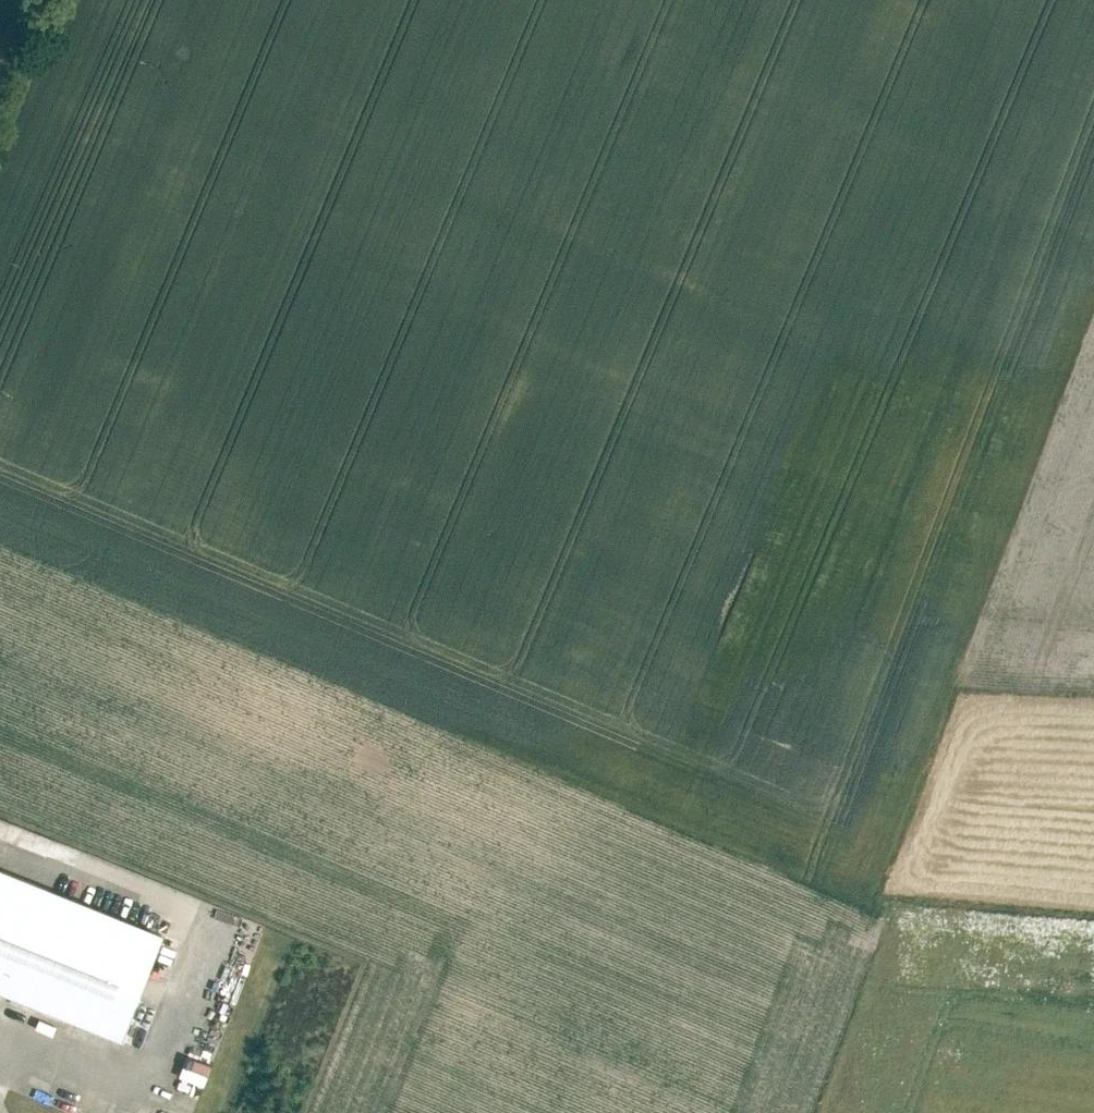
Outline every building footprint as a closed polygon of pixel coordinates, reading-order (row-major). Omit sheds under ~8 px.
[(124,1044),(164,934),(0,868),(0,992),(124,1044)] [(181,1076),(206,1087),(215,1066),(191,1055),(181,1076)]
